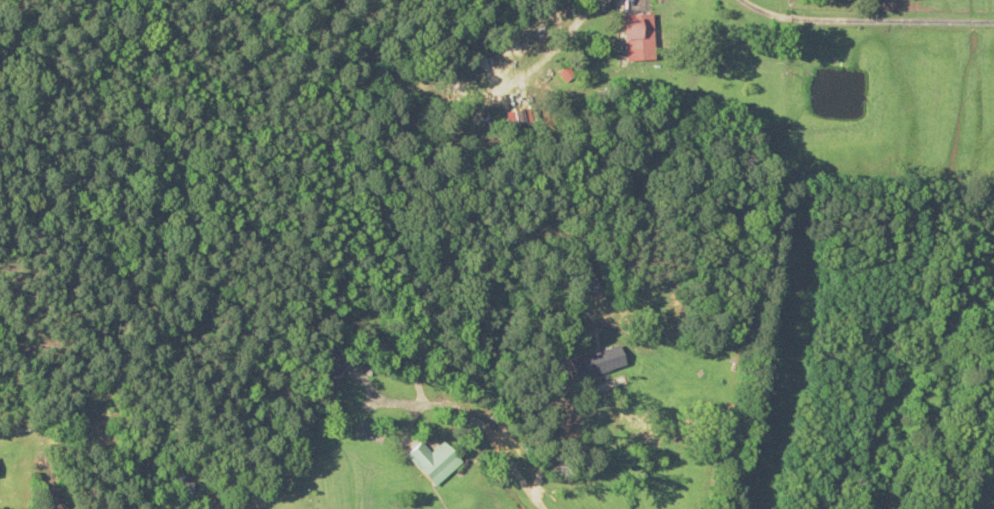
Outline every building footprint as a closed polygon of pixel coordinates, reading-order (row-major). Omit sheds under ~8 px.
[(614,61),(648,61),(646,15),(613,16),(614,61)] [(566,361),(572,381),(619,365),(613,345),(566,361)] [(442,442),(433,451),(422,440),(406,456),(436,487),(461,461),(442,442)]
